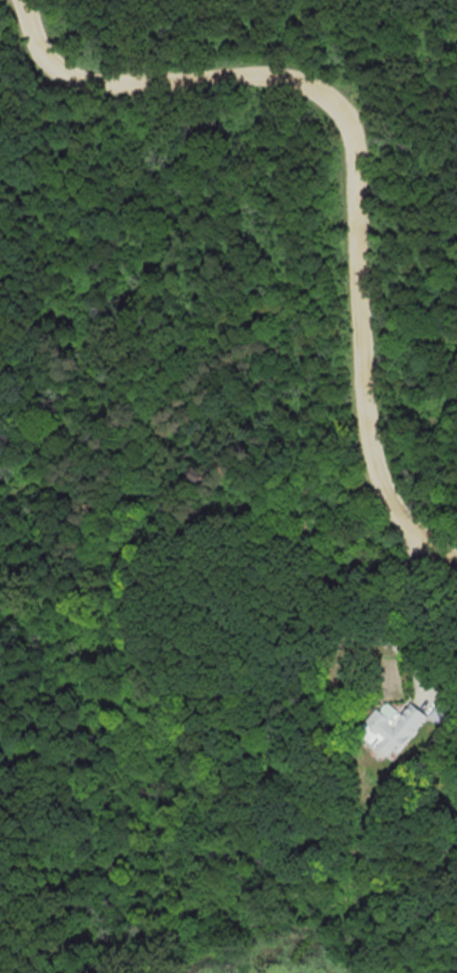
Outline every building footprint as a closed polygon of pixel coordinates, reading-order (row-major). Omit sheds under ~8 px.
[(423,716),(407,702),(396,714),(384,703),(377,711),(373,707),(354,728),(386,757),(423,716)]
